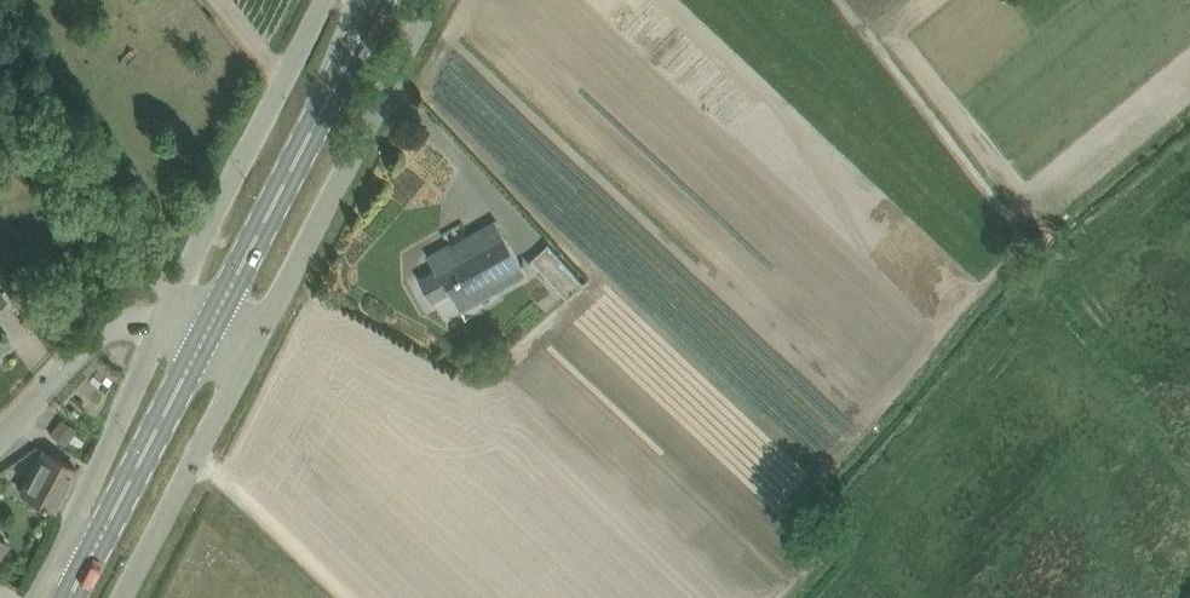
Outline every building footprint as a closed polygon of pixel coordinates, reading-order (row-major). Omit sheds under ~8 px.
[(431,299),(450,289),(456,301),(462,310),(527,273),(522,264),(515,252),(503,231),(495,217),(448,244),(428,256),(436,268),(420,277),(431,299)] [(532,258),(566,296),(583,281),(548,244),(532,258)] [(0,326),(0,350),(11,342),(0,326)] [(61,419),(51,433),(66,444),(76,429),(61,419)] [(45,504),(54,508),(76,468),(42,450),(21,490),(41,501),(40,503),(44,505),(45,504)] [(10,543),(0,537),(0,559),(10,543)]
